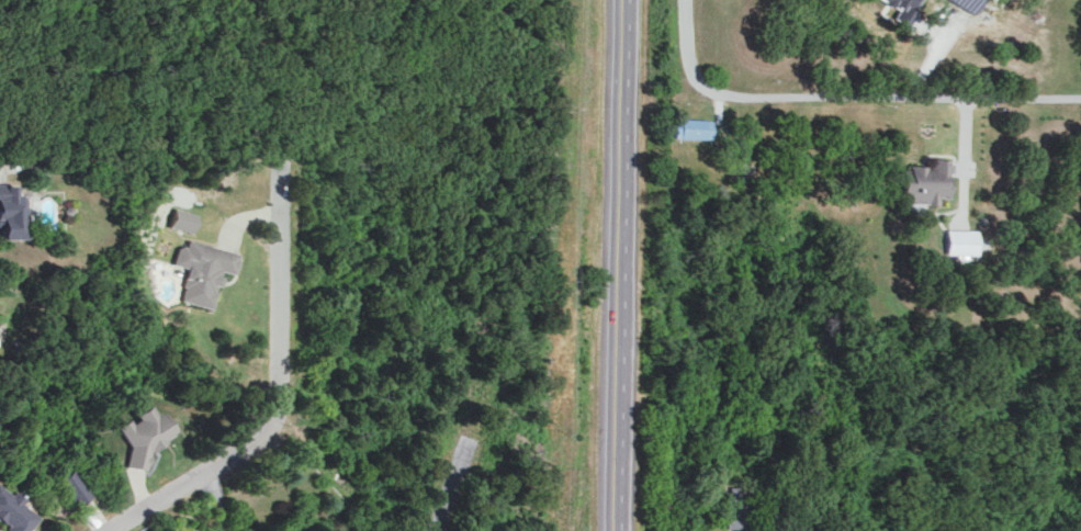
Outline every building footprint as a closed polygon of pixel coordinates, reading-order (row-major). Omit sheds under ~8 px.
[(897,6),(892,17),(908,25),(915,9),(911,7),(914,0),(883,0),(897,6)] [(978,0),(950,0),(970,13),(978,0)] [(709,137),(709,119),(671,117),(671,136),(709,137)] [(937,202),(937,196),(948,196),(949,157),(932,157),(931,165),(904,164),(903,201),(937,202)] [(20,237),(21,193),(15,193),(15,183),(0,183),(0,237),(20,237)] [(189,230),(194,212),(171,206),(166,225),(189,230)] [(975,255),(976,229),(945,228),(944,254),(975,255)] [(234,251),(185,238),(183,246),(176,244),(171,263),(185,266),(176,299),(206,307),(216,270),(228,273),(234,251)] [(146,468),(149,443),(165,445),(167,425),(158,424),(159,410),(132,408),(131,422),(125,421),(120,465),(146,468)] [(58,476),(78,502),(87,495),(67,469),(58,476)] [(748,487),(727,486),(726,527),(747,528),(748,487)] [(18,502),(22,497),(10,489),(7,492),(0,487),(0,523),(11,530),(25,530),(36,515),(18,502)]
